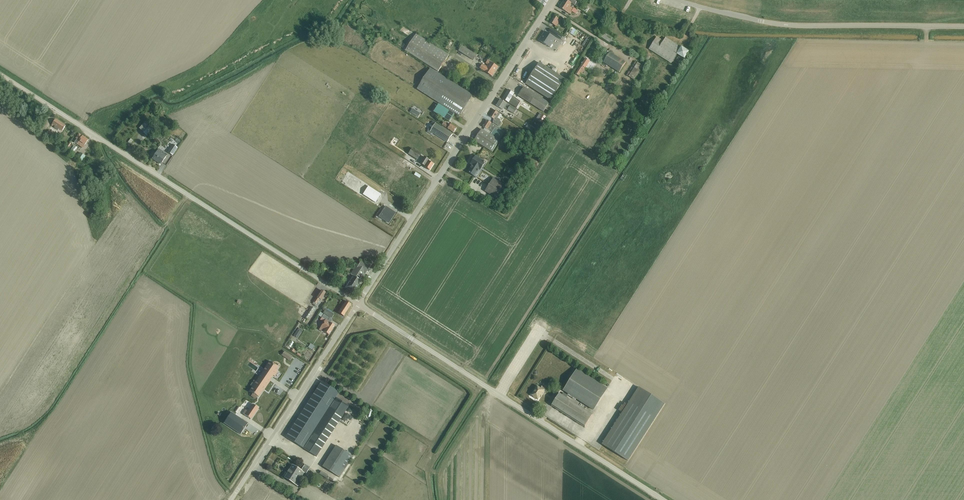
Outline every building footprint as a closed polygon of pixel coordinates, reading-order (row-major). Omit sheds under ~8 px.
[(567,0),(564,0),(560,7),(570,14),(572,11),(576,14),(578,11),(573,8),(573,9),(570,7),(572,3),(567,0)] [(555,16),(551,23),(556,27),(559,22),(558,21),(559,19),(555,16)] [(552,43),(555,38),(545,31),(543,35),(544,36),(543,38),(542,37),(540,41),(550,48),(552,44),(552,43)] [(602,33),(600,37),(613,46),(615,42),(614,41),(614,40),(603,32),(602,33)] [(438,72),(449,55),(416,34),(406,51),(438,72)] [(657,38),(650,49),(663,57),(667,60),(670,62),(671,63),(676,54),(684,59),(688,53),(666,38),(663,42),(657,38)] [(474,60),(477,55),(462,46),(459,51),(474,60)] [(619,73),(626,62),(610,52),(604,63),(619,73)] [(580,77),(586,69),(590,62),(585,59),(576,74),(580,77)] [(492,76),(498,67),(488,60),(486,63),(488,65),(487,67),(483,65),(480,68),(485,71),(492,76)] [(635,61),(627,76),(634,80),(643,66),(635,61)] [(526,84),(551,101),(565,80),(539,63),(526,84)] [(417,89),(459,116),(473,95),(431,68),(417,89)] [(544,112),(550,104),(524,87),(518,96),(544,112)] [(503,99),(511,104),(517,108),(521,102),(515,98),(512,96),(514,93),(509,90),(503,99)] [(514,114),(517,110),(501,100),(497,106),(503,110),(505,108),(514,114)] [(529,110),(531,106),(523,101),(521,104),(529,110)] [(450,122),(455,114),(439,104),(434,112),(450,122)] [(503,115),(500,114),(494,110),(490,117),(494,119),(493,123),(499,126),(501,122),(500,121),(501,120),(500,120),(503,115)] [(63,131),(66,126),(56,119),(52,125),(53,126),(54,125),(56,126),(55,128),(58,130),(59,129),(63,131)] [(433,121),(428,130),(447,143),(453,134),(433,121)] [(488,121),(484,127),(492,133),(491,135),(482,129),(475,141),(493,152),(500,141),(505,132),(488,121)] [(454,132),(457,128),(451,124),(450,126),(444,122),(442,125),(448,129),(454,132)] [(530,132),(532,127),(525,124),(523,129),(530,132)] [(150,125),(143,132),(147,136),(154,129),(150,125)] [(50,138),(54,134),(49,130),(46,135),(50,138)] [(77,138),(77,139),(75,143),(77,144),(83,148),(88,140),(82,136),(80,134),(78,135),(77,138)] [(173,144),(168,152),(173,156),(178,148),(173,144)] [(412,148),(408,154),(417,160),(421,154),(412,148)] [(166,157),(167,155),(162,152),(158,149),(156,153),(154,152),(153,152),(152,153),(151,154),(151,155),(152,156),(153,157),(152,159),(156,161),(157,160),(162,163),(166,157)] [(80,153),(77,158),(82,161),(86,156),(80,153)] [(480,171),(486,162),(476,156),(471,164),(472,165),(468,172),(475,177),(479,170),(480,171)] [(430,170),(434,164),(429,161),(429,160),(424,157),(420,163),(425,166),(424,167),(430,170)] [(493,178),(485,191),(498,199),(506,186),(493,178)] [(368,186),(363,195),(375,203),(380,194),(368,186)] [(389,223),(395,213),(386,207),(383,210),(386,212),(382,219),(389,223)] [(354,291),(361,281),(359,280),(363,272),(365,273),(369,265),(360,260),(356,267),(350,278),(352,279),(346,288),(352,292),(354,291)] [(321,290),(313,302),(316,304),(317,305),(320,300),(321,300),(326,293),(321,290)] [(346,312),(351,304),(346,301),(341,309),(338,313),(344,316),(346,312)] [(313,307),(306,318),(308,320),(315,309),(313,307)] [(323,313),(332,318),(334,315),(326,309),(323,313)] [(320,312),(318,315),(322,318),(326,320),(324,323),(321,327),(322,329),(325,330),(324,332),(329,335),(335,326),(330,323),(332,320),(329,318),(324,314),(320,312)] [(285,351),(282,356),(290,361),(293,357),(285,351)] [(250,391),(253,393),(253,394),(254,394),(255,395),(257,396),(258,397),(262,391),(273,376),(274,377),(276,374),(278,372),(276,371),(277,369),(279,367),(270,361),(260,376),(256,382),(253,387),(250,391)] [(253,366),(251,373),(259,375),(261,368),(253,366)] [(564,391),(593,410),(607,389),(577,370),(564,391)] [(297,420),(286,437),(303,448),(316,457),(326,442),(349,406),(336,398),(339,392),(330,387),(322,381),(316,391),(297,420)] [(542,393),(545,389),(542,387),(541,389),(537,386),(535,391),(534,391),(531,395),(538,400),(540,397),(541,397),(543,394),(542,393)] [(640,388),(602,444),(627,460),(665,404),(640,388)] [(584,427),(593,414),(560,394),(552,406),(584,427)] [(246,410),(243,414),(251,419),(258,408),(253,404),(248,412),(246,410)] [(231,412),(224,423),(230,427),(241,434),(248,424),(231,412)] [(240,440),(247,445),(250,441),(243,436),(240,440)] [(336,446),(322,467),(326,469),(339,477),(340,478),(345,469),(353,457),(350,455),(336,446)] [(284,477),(298,486),(301,482),(300,482),(302,478),(301,478),(304,473),(306,474),(310,468),(305,464),(301,470),(292,465),(284,477)]
